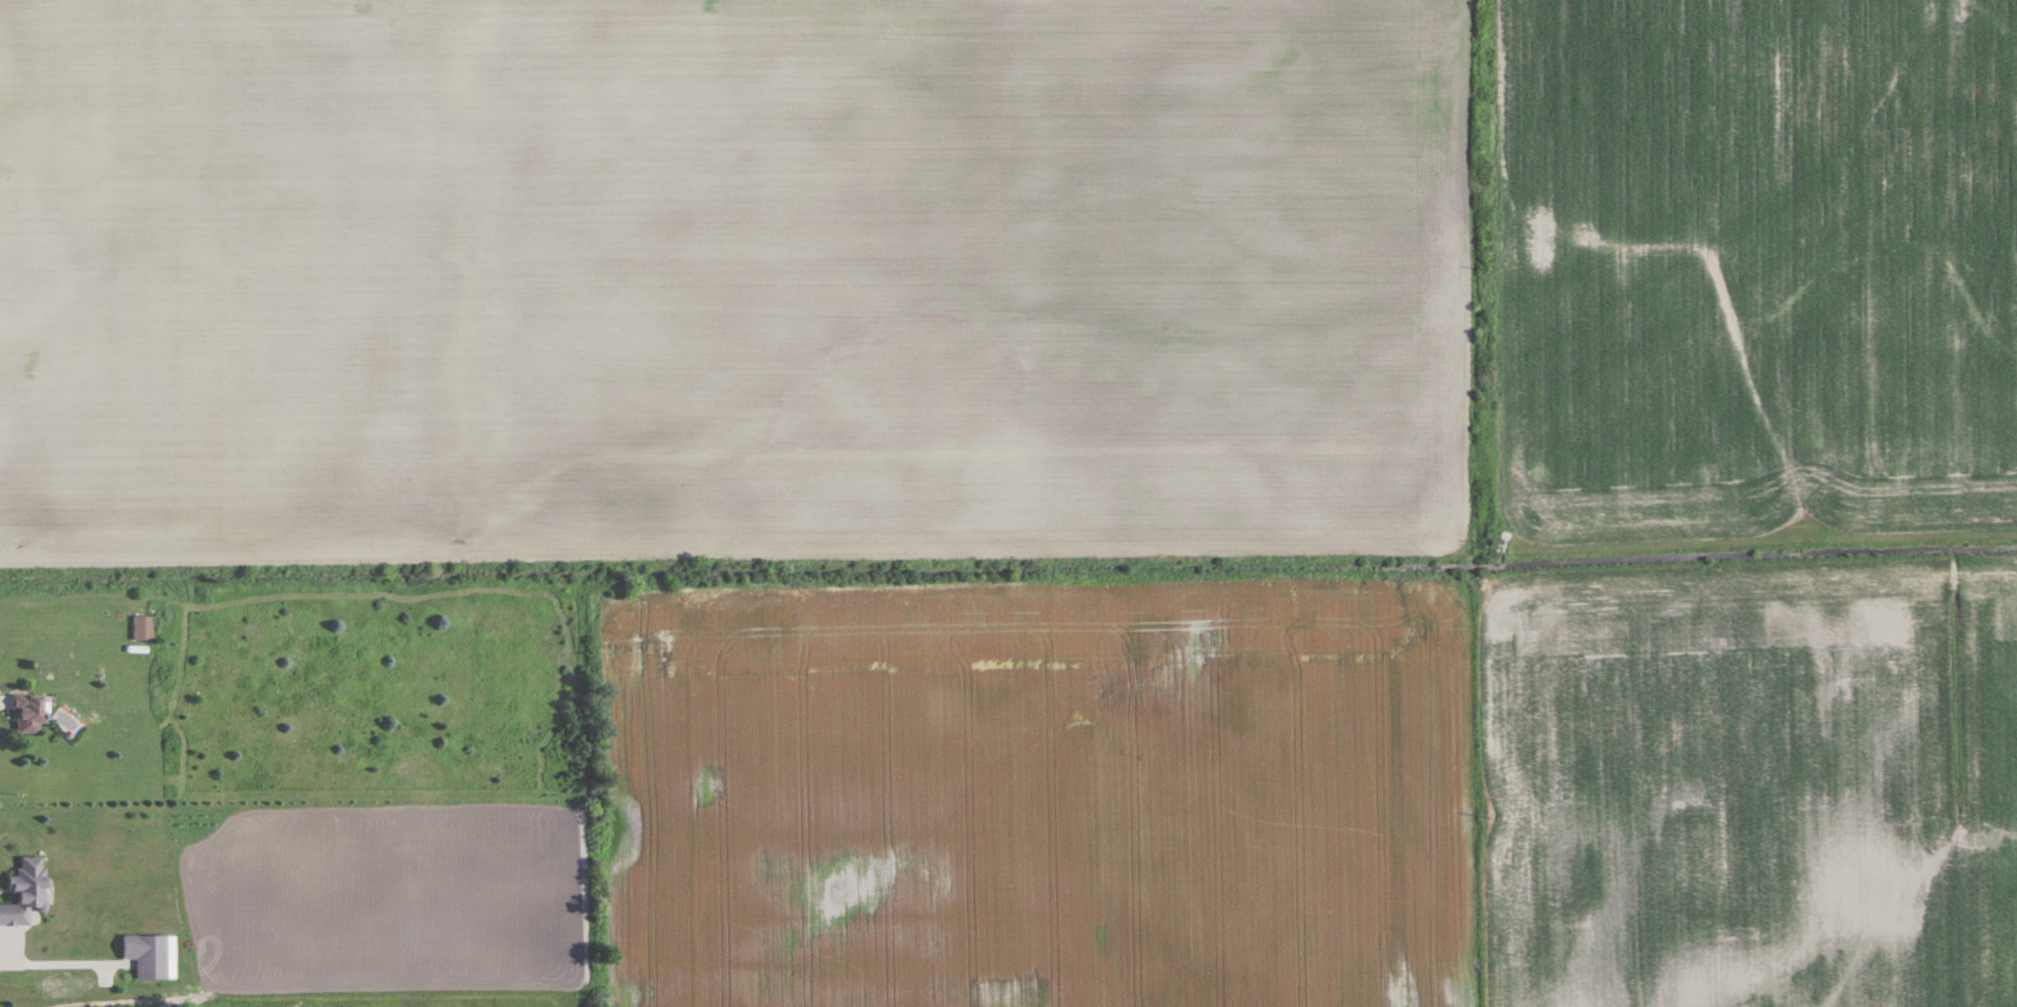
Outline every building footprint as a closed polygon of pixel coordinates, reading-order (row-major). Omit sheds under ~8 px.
[(152,617),(133,617),(133,642),(152,642),(152,617)] [(16,712),(16,734),(41,733),(41,695),(11,695),(11,712),(16,712)] [(29,927),(29,913),(44,913),(44,858),(18,858),(18,877),(7,877),(7,891),(16,891),(16,905),(0,905),(0,927),(29,927)] [(175,980),(175,936),(122,937),(123,961),(135,960),(136,981),(175,980)]
